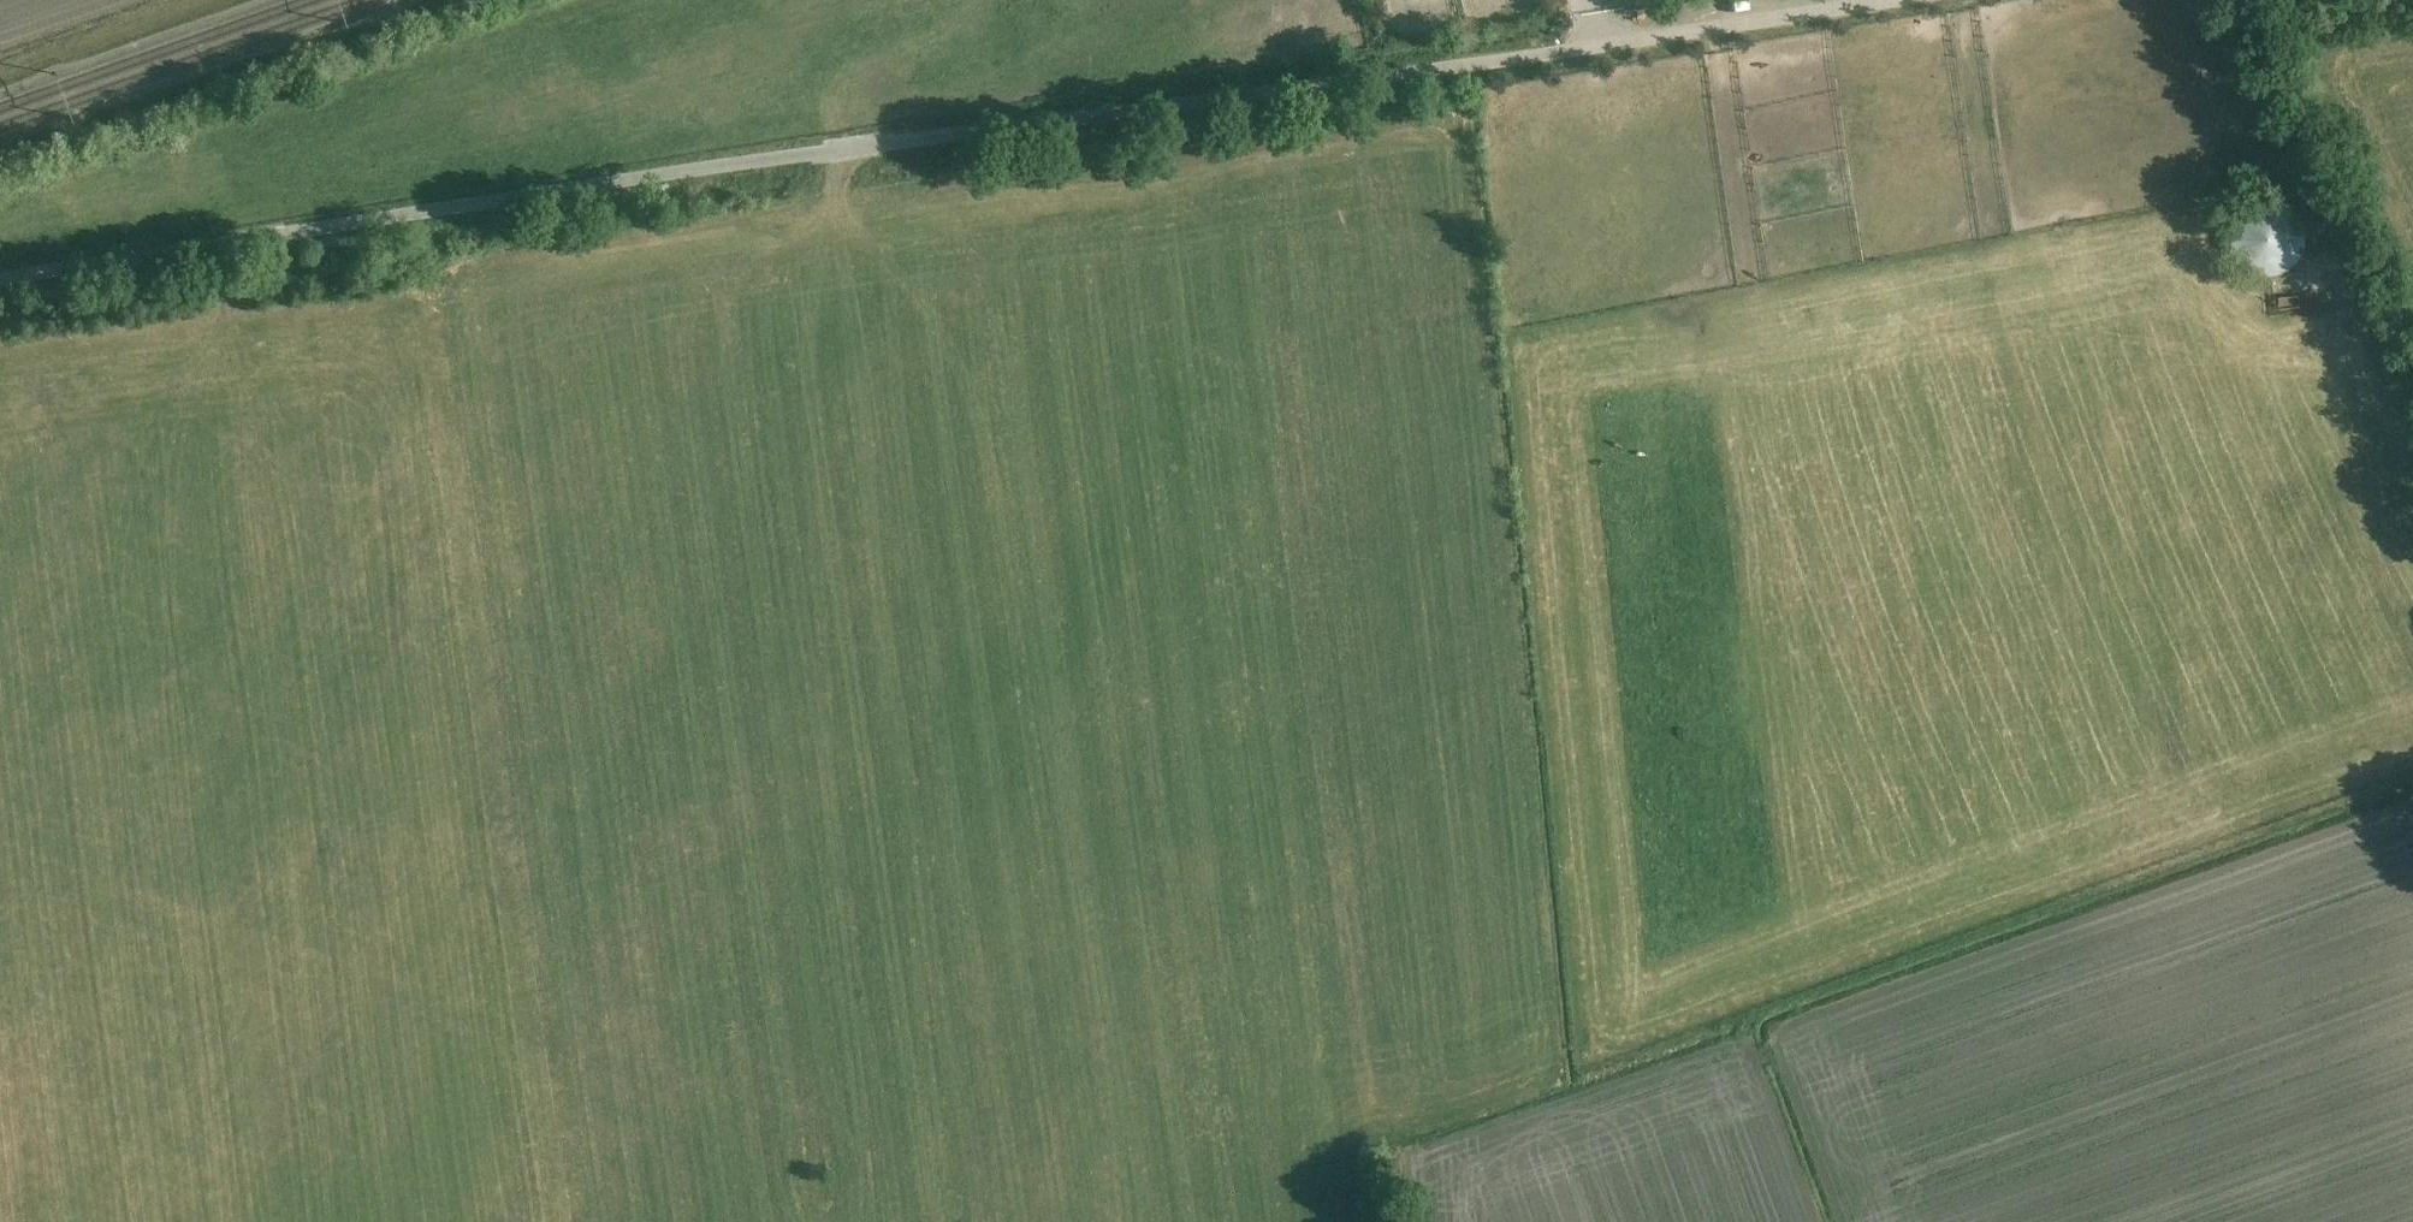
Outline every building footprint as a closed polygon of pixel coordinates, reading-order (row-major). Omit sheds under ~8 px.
[(2297,211),(2296,210),(2295,210),(2295,209),(2294,209),(2294,208),(2293,208),(2293,207),(2292,207),(2292,206),(2291,206),(2290,205),(2289,205),(2288,204),(2287,203),(2286,203),(2285,203),(2284,202),(2283,202),(2283,201),(2282,201),(2281,201),(2280,201),(2279,200),(2278,200),(2277,200),(2276,200),(2275,199),(2274,199),(2273,199),(2272,199),(2271,199),(2270,199),(2269,199),(2268,199),(2267,199),(2266,199),(2265,199),(2264,199),(2263,200),(2262,200),(2261,200),(2260,200),(2259,200),(2258,201),(2257,201),(2256,201),(2256,202),(2255,202),(2254,202),(2253,203),(2252,203),(2251,204),(2250,204),(2249,205),(2248,205),(2248,206),(2247,206),(2247,207),(2246,207),(2245,207),(2245,208),(2244,208),(2244,209),(2243,209),(2243,210),(2242,210),(2242,211),(2241,211),(2241,212),(2240,212),(2240,213),(2239,214),(2239,215),(2238,215),(2238,216),(2237,216),(2237,217),(2236,218),(2236,219),(2235,220),(2235,221),(2235,222),(2234,223),(2234,224),(2233,224),(2233,225),(2233,226),(2233,227),(2232,228),(2232,229),(2232,230),(2232,231),(2232,232),(2232,233),(2231,234),(2231,235),(2231,236),(2231,237),(2231,238),(2231,239),(2232,240),(2232,242),(2232,243),(2232,244),(2232,245),(2233,246),(2233,247),(2233,248),(2234,250),(2234,251),(2234,252),(2235,253),(2235,254),(2236,255),(2237,256),(2237,257),(2238,258),(2238,259),(2239,260),(2240,261),(2241,262),(2242,263),(2243,264),(2244,265),(2245,266),(2246,266),(2247,267),(2247,268),(2248,268),(2249,269),(2250,270),(2251,270),(2253,271),(2254,271),(2255,272),(2256,272),(2257,273),(2258,273),(2259,273),(2260,274),(2261,274),(2262,274),(2264,274),(2265,274),(2266,275),(2267,275),(2268,275),(2269,275),(2271,275),(2272,275),(2273,274),(2274,274),(2275,274),(2276,274),(2278,274),(2279,273),(2280,273),(2281,273),(2282,272),(2283,272),(2284,272),(2285,271),(2286,271),(2287,270),(2288,269),(2289,269),(2290,268),(2291,268),(2292,267),(2293,266),(2294,265),(2295,265),(2296,264),(2297,263),(2297,262),(2298,261),(2299,260),(2300,259),(2300,258),(2301,257),(2302,256),(2302,255),(2303,254),(2303,253),(2304,252),(2304,251),(2305,250),(2305,249),(2305,248),(2306,247),(2306,246),(2306,245),(2306,243),(2307,242),(2307,241),(2307,240),(2307,239),(2307,238),(2307,236),(2307,235),(2307,234),(2307,233),(2307,232),(2307,231),(2306,229),(2306,228),(2306,227),(2305,226),(2305,225),(2305,224),(2304,223),(2304,222),(2303,221),(2303,220),(2302,218),(2302,217),(2301,216),(2300,215),(2299,214),(2298,213),(2298,212),(2297,211)]
